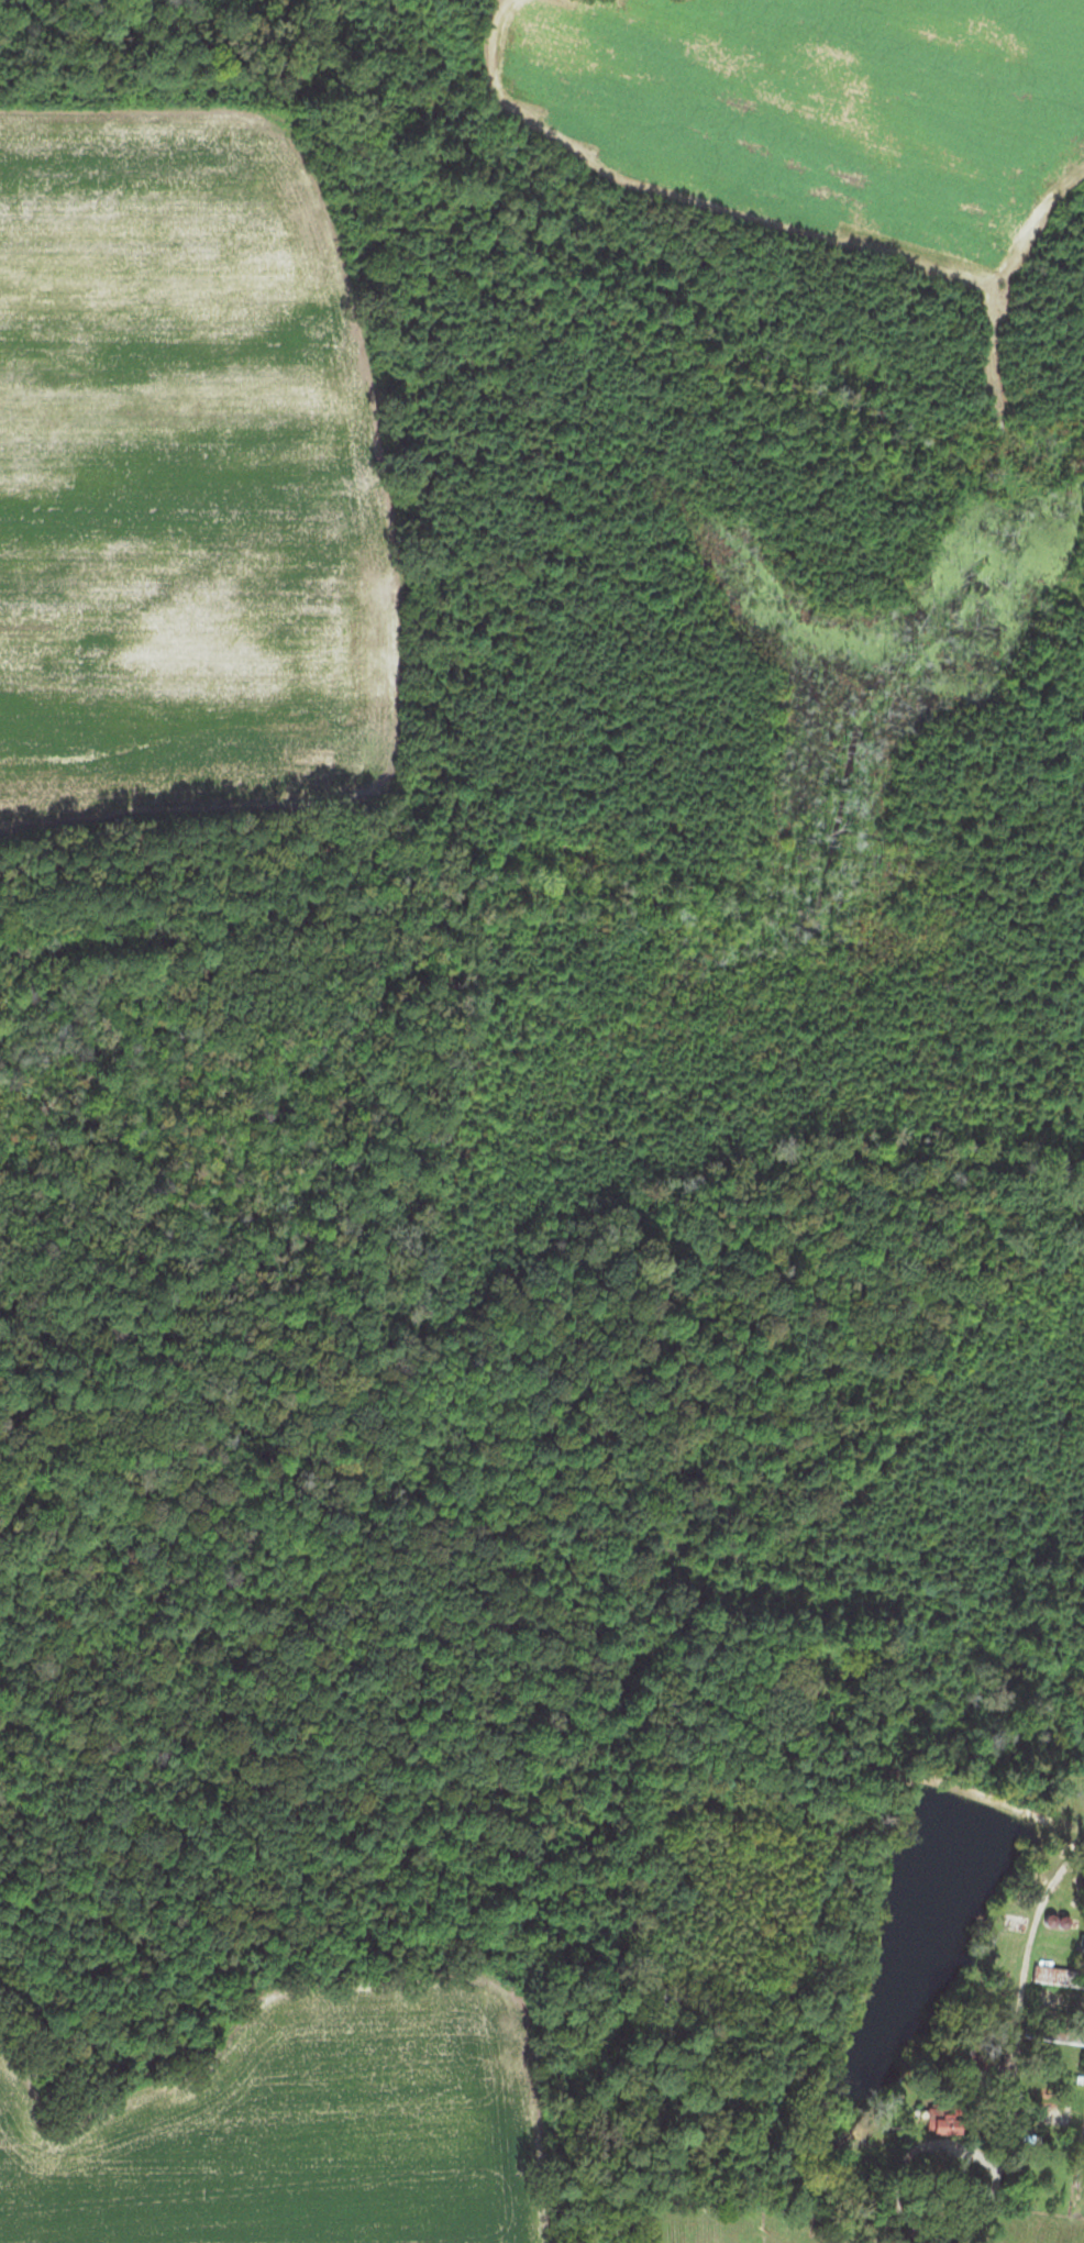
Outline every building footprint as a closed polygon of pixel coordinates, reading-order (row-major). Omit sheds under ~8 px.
[(1083,1990),(1083,1967),(1030,1957),(1026,1979),(1083,1990)] [(1083,2045),(1083,2026),(1043,2026),(1043,2045),(1083,2045)] [(1055,2123),(1066,2123),(1065,2105),(1054,2106),(1055,2123)] [(914,2136),(937,2136),(937,2106),(914,2106),(914,2136)]
